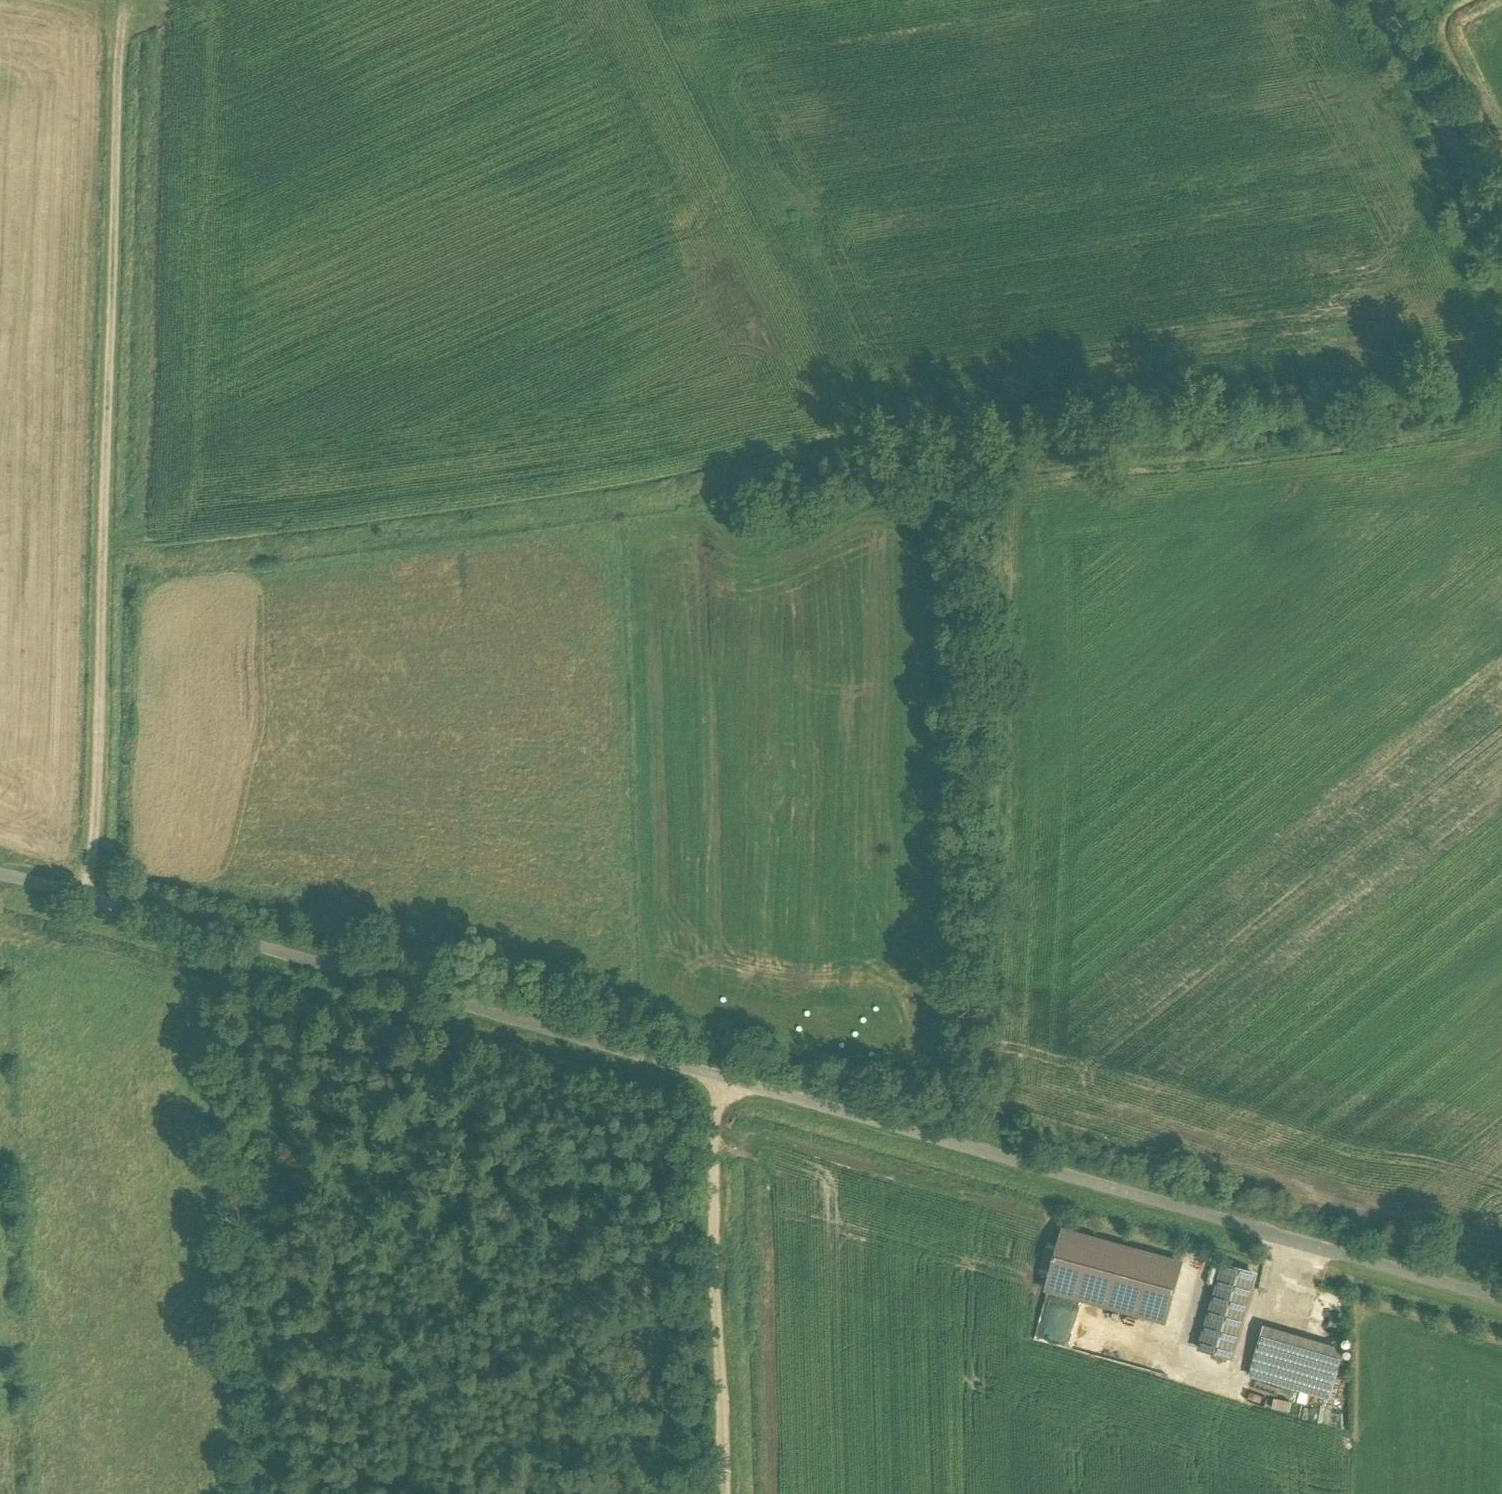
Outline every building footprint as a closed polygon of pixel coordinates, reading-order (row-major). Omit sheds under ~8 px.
[(1063,1232),(1047,1291),(1164,1323),(1181,1264),(1063,1232)] [(1249,1274),(1212,1265),(1190,1350),(1227,1360),(1249,1274)] [(1329,1351),(1255,1331),(1242,1377),(1316,1398),(1329,1351)]
